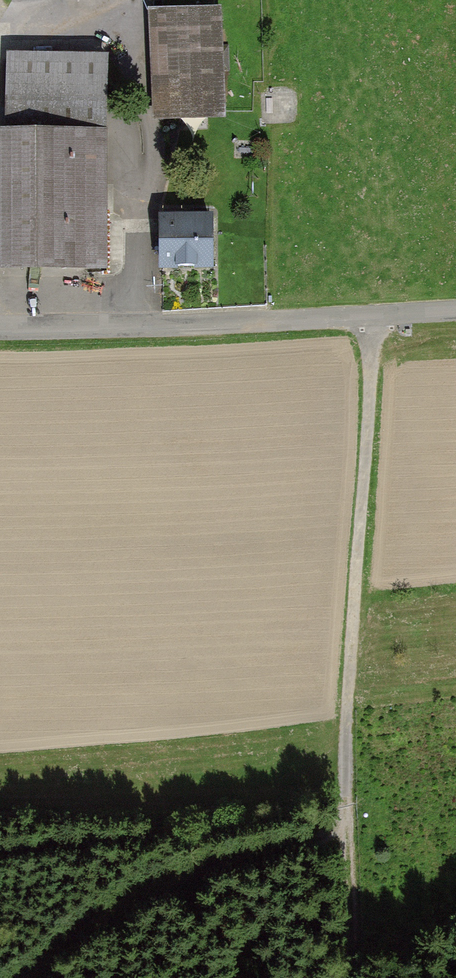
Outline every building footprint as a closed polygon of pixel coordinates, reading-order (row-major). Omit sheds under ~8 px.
[(218,12),(154,13),(156,113),(221,112),(218,12)] [(0,125),(0,268),(110,268),(112,51),(10,50),(10,125),(0,125)] [(217,211),(164,208),(161,263),(214,266),(217,211)]
